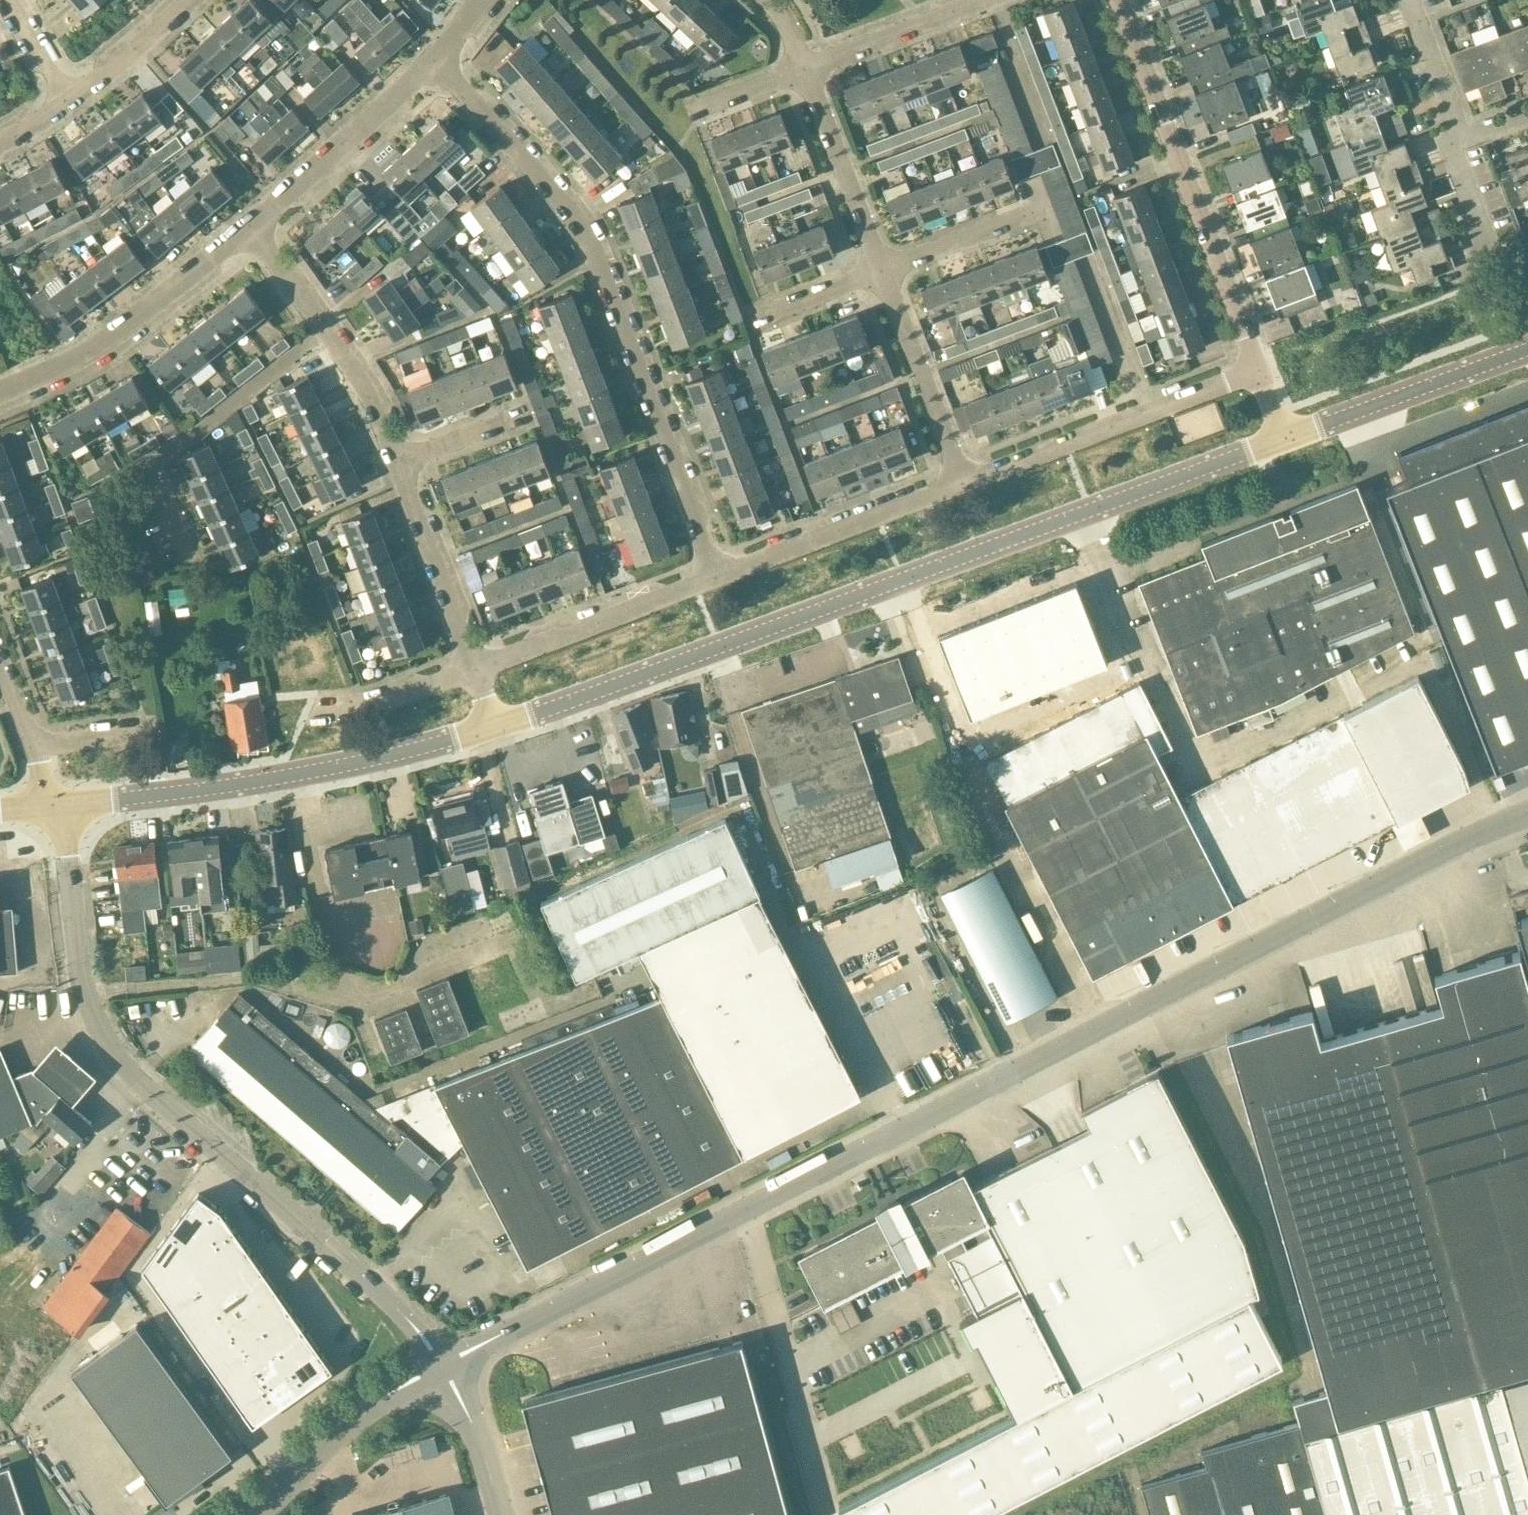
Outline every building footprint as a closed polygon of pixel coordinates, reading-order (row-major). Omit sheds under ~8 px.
[(85,18),(106,0),(69,0),(85,18)] [(233,13),(253,37),(263,48),(272,40),(262,29),(272,19),(255,0),(247,0),(233,13)] [(319,9),(328,18),(346,1),(345,0),(328,0),(319,9)] [(350,5),(349,5),(350,6),(391,52),(411,34),(391,12),(381,20),(363,0),(355,0),(350,5)] [(598,3),(616,20),(625,10),(623,8),(614,0),(601,0),(598,3)] [(667,12),(679,24),(701,2),(700,0),(669,0),(662,7),(647,23),(652,28),(667,12)] [(1205,0),(1159,0),(1166,18),(1206,3),(1205,0)] [(1322,29),(1318,16),(1336,9),(1333,1),(1336,0),(1304,0),(1294,4),(1305,35),(1322,29)] [(1044,12),(1053,36),(1083,24),(1074,1),(1044,12)] [(679,24),(697,41),(719,18),(701,2),(679,24)] [(1220,42),(1220,41),(1232,37),(1227,24),(1216,29),(1206,3),(1166,18),(1181,56),(1220,42)] [(1322,29),(1329,46),(1368,31),(1364,19),(1360,21),(1353,3),(1336,9),(1318,16),(1322,29)] [(372,69),(391,52),(350,6),(344,12),(351,20),(349,21),(367,42),(356,51),(372,69)] [(305,15),(300,20),(312,33),(328,18),(319,9),(308,19),(305,15)] [(616,20),(634,36),(643,27),(625,10),(616,20)] [(236,53),(253,37),(233,13),(215,29),(236,53)] [(543,25),(560,44),(569,35),(552,16),(543,25)] [(737,35),(719,18),(697,41),(715,58),(737,35)] [(334,19),(324,29),(339,44),(349,34),(334,19)] [(316,36),(312,33),(300,20),(284,35),(300,51),(307,45),(306,44),(316,36)] [(1031,39),(1024,21),(1014,24),(1021,43),(1031,39)] [(1092,47),(1083,24),(1053,36),(1061,59),(1092,47)] [(634,36),(652,53),(661,44),(675,30),(671,26),(657,41),(643,27),(634,36)] [(1524,26),(1499,35),(1513,74),(1527,69),(1527,38),(1524,26)] [(236,69),(228,60),(236,53),(215,29),(198,46),(219,69),(220,68),(228,77),(236,69)] [(339,44),(324,29),(317,35),(332,51),(339,44)] [(1373,44),(1368,31),(1329,46),(1340,76),(1376,63),(1369,45),(1373,44)] [(992,33),(970,41),(974,53),(997,44),(992,33)] [(560,44),(576,62),(586,54),(569,35),(560,44)] [(1500,79),(1513,74),(1499,35),(1475,44),(1496,100),(1506,96),(1500,79)] [(1251,59),(1230,67),(1220,42),(1181,56),(1195,95),(1235,80),(1255,72),(1251,59)] [(496,66),(513,85),(539,62),(522,43),(496,66)] [(652,53),(670,70),(679,61),(661,44),(652,53)] [(1022,47),(1031,70),(1041,66),(1032,44),(1022,47)] [(1485,104),(1496,100),(1475,44),(1450,54),(1464,92),(1478,87),(1485,104)] [(313,52),(307,45),(300,51),(306,59),(305,60),(340,98),(360,81),(344,62),(333,71),(315,51),(313,52)] [(959,45),(936,53),(948,84),(971,75),(959,45)] [(201,85),(219,69),(198,46),(180,62),(183,65),(170,78),(190,102),(205,89),(201,85)] [(1100,70),(1092,47),(1061,59),(1070,82),(1100,70)] [(926,92),(948,84),(936,53),(914,62),(926,92)] [(576,62),(593,81),(602,73),(586,54),(576,62)] [(261,80),(278,64),(269,55),(253,71),(261,80)] [(296,67),(314,88),(303,97),(319,116),(340,98),(305,60),(296,67)] [(694,75),(679,61),(670,70),(684,83),(685,84),(694,75)] [(513,85),(529,104),(555,81),(539,62),(513,85)] [(914,62),(891,71),(902,101),(926,92),(914,62)] [(978,70),(982,80),(1003,72),(999,62),(978,70)] [(1049,85),(1041,66),(1031,70),(1038,89),(1049,85)] [(288,89),(296,82),(284,69),(276,76),(288,89)] [(1109,93),(1100,70),(1070,82),(1079,104),(1109,93)] [(879,109),(902,101),(891,71),(868,79),(879,109)] [(1268,71),(1256,75),(1264,99),(1277,94),(1268,71)] [(1007,84),(1003,72),(982,80),(986,92),(1007,84)] [(619,92),(602,73),(593,81),(609,100),(619,92)] [(1345,89),(1352,107),(1356,121),(1388,109),(1396,106),(1384,74),(1345,89)] [(273,75),(264,83),(274,94),(278,98),(287,89),(273,75)] [(856,118),(879,109),(868,79),(844,88),(856,118)] [(1250,119),(1235,80),(1195,95),(1210,134),(1250,119)] [(529,104),(546,123),(572,100),(555,81),(529,104)] [(1012,95),(1007,84),(986,92),(990,103),(1012,95)] [(256,90),(247,98),(288,144),(308,126),(291,108),(282,117),(257,89),(256,90)] [(1040,93),(1049,116),(1058,112),(1050,89),(1040,93)] [(185,108),(170,91),(161,99),(176,116),(185,108)] [(636,111),(619,92),(609,100),(626,119),(636,111)] [(144,93),(124,108),(142,133),(162,118),(144,93)] [(1118,116),(1109,93),(1079,104),(1087,127),(1118,116)] [(1016,107),(1012,95),(990,103),(995,114),(1016,107)] [(269,161),(288,144),(247,98),(239,106),(251,119),(249,121),(262,135),(253,143),(269,161)] [(546,123),(563,142),(588,119),(572,100),(546,123)] [(962,120),(970,117),(981,112),(978,102),(959,109),(962,120)] [(1020,117),(1016,107),(995,114),(998,125),(1020,117)] [(1334,114),(1345,143),(1403,122),(1399,112),(1390,115),(1388,109),(1356,121),(1352,107),(1334,114)] [(124,108),(105,122),(123,147),(142,133),(124,108)] [(241,128),(248,122),(237,108),(229,113),(241,128)] [(652,130),(636,111),(626,119),(643,138),(652,130)] [(955,111),(936,118),(940,128),(959,121),(955,111)] [(1049,116),(1057,139),(1067,135),(1058,112),(1049,116)] [(781,113),(758,122),(769,152),(793,143),(781,113)] [(220,125),(237,143),(246,134),(230,116),(220,125)] [(1126,139),(1118,116),(1087,127),(1096,150),(1126,139)] [(999,127),(995,117),(973,125),(969,126),(973,137),(999,127)] [(1024,129),(1020,117),(998,125),(999,128),(1003,137),(1024,129)] [(563,142),(579,161),(605,138),(588,119),(563,142)] [(932,120),(913,127),(917,137),(936,130),(932,120)] [(439,121),(420,139),(438,160),(458,142),(439,121)] [(104,161),(123,147),(105,122),(86,136),(104,161)] [(746,161),(769,152),(758,122),(735,130),(746,161)] [(1356,174),(1373,168),(1369,156),(1388,149),(1385,141),(1407,133),(1403,122),(1345,143),(1356,174)] [(1286,124),(1272,129),(1276,140),(1290,135),(1286,124)] [(1304,150),(1315,147),(1308,124),(1297,127),(1304,150)] [(1246,125),(1227,132),(1231,142),(1250,135),(1246,125)] [(966,128),(946,135),(950,145),(956,143),(959,151),(973,146),(966,128)] [(909,129),(890,136),(894,146),(913,139),(909,129)] [(1003,137),(1008,148),(1029,140),(1024,129),(1003,137)] [(723,170),(746,161),(735,130),(711,139),(723,170)] [(1275,188),(1261,149),(1255,133),(1250,135),(1231,142),(1237,158),(1221,164),(1236,203),(1275,188)] [(1074,154),(1067,135),(1057,139),(1065,157),(1074,154)] [(85,176),(104,161),(86,136),(66,150),(85,176)] [(177,136),(157,150),(165,161),(184,146),(177,136)] [(886,137),(867,145),(871,155),(890,147),(886,137)] [(943,137),(924,144),(927,154),(947,147),(943,137)] [(622,158),(605,138),(579,161),(596,181),(622,158)] [(420,177),(438,160),(420,139),(401,156),(420,177)] [(1135,162),(1126,139),(1096,150),(1105,174),(1135,162)] [(1033,151),(1029,140),(1008,148),(1012,159),(1023,155),(1033,151)] [(1404,143),(1388,149),(1369,156),(1373,168),(1374,168),(1380,185),(1419,171),(1414,158),(1410,160),(1404,143)] [(1053,144),(1043,148),(1050,168),(1060,164),(1053,144)] [(919,146),(901,153),(904,163),(923,155),(919,146)] [(1505,154),(1512,174),(1502,178),(1512,205),(1524,201),(1523,196),(1527,194),(1527,146),(1505,154)] [(1043,148),(1033,151),(1040,172),(1050,168),(1043,148)] [(145,176),(165,161),(157,150),(137,165),(145,176)] [(173,161),(181,170),(195,160),(188,150),(173,161)] [(1030,175),(1040,172),(1033,151),(1023,155),(1030,175)] [(1315,181),(1327,180),(1323,153),(1311,155),(1315,181)] [(638,197),(619,204),(629,228),(661,216),(650,186),(686,171),(686,170),(674,154),(628,182),(638,197)] [(897,154),(878,162),(882,171),(901,164),(897,154)] [(1020,180),(1030,175),(1023,155),(1012,159),(1020,180)] [(402,194),(420,177),(401,156),(383,173),(402,194)] [(1003,157),(979,166),(990,196),(1014,187),(1012,182),(1020,180),(1012,159),(1005,162),(1003,157)] [(1089,189),(1084,176),(1083,177),(1076,158),(1066,162),(1073,179),(1078,193),(1089,189)] [(53,160),(31,171),(45,199),(67,188),(53,160)] [(173,161),(154,175),(162,185),(181,170),(173,161)] [(486,173),(477,163),(457,181),(466,191),(486,173)] [(1060,164),(1050,168),(1040,172),(1044,184),(1065,176),(1061,164),(1060,164)] [(137,165),(118,179),(126,190),(145,176),(137,165)] [(979,166),(956,175),(968,205),(990,196),(979,166)] [(212,169),(193,184),(213,208),(232,193),(212,169)] [(31,171),(10,182),(24,210),(45,199),(31,171)] [(798,171),(780,179),(783,188),(802,181),(798,171)] [(1380,185),(1387,203),(1391,216),(1409,210),(1426,203),(1420,186),(1424,184),(1419,171),(1380,185)] [(144,198),(162,185),(154,175),(137,188),(144,198)] [(956,175),(934,183),(945,213),(968,205),(956,175)] [(1069,187),(1065,176),(1044,184),(1049,195),(1069,187)] [(114,199),(126,190),(118,179),(106,188),(114,199)] [(775,180),(757,187),(760,197),(779,190),(775,180)] [(0,187),(0,215),(3,221),(24,210),(10,182),(0,187)] [(934,183),(911,191),(923,222),(945,213),(934,183)] [(193,184),(175,199),(194,223),(213,208),(193,184)] [(345,207),(343,208),(362,230),(381,212),(363,191),(362,192),(357,186),(347,195),(352,201),(345,207)] [(471,207),(487,229),(516,207),(500,186),(471,207)] [(1114,197),(1123,220),(1152,209),(1144,186),(1114,197)] [(1074,198),(1069,187),(1049,195),(1053,206),(1074,198)] [(130,220),(140,233),(134,238),(149,258),(156,252),(157,254),(176,238),(157,214),(144,198),(137,188),(127,195),(139,213),(130,220)] [(808,188),(786,197),(790,207),(813,198),(809,188),(808,188)] [(1290,226),(1275,188),(1236,203),(1251,241),(1290,226)] [(459,203),(458,202),(447,189),(438,196),(450,210),(458,203),(459,203)] [(738,206),(741,205),(756,199),(752,189),(734,196),(738,206)] [(911,191),(887,200),(899,231),(923,222),(911,191)] [(1094,205),(1090,196),(1081,200),(1084,209),(1091,228),(1101,224),(1094,205)] [(397,208),(421,236),(422,235),(440,219),(431,209),(422,217),(403,197),(394,205),(397,208)] [(771,214),(790,207),(786,197),(767,204),(771,214)] [(1053,206),(1057,217),(1078,209),(1074,198),(1053,206)] [(175,199),(157,214),(176,238),(194,223),(175,199)] [(687,206),(696,230),(707,225),(698,202),(687,206)] [(1416,228),(1439,219),(1435,208),(1412,217),(1409,210),(1391,216),(1387,203),(1370,210),(1381,241),(1416,228)] [(763,205),(758,207),(744,213),(748,222),(767,215),(763,205)] [(86,223),(92,234),(106,227),(121,219),(112,207),(100,216),(86,223)] [(487,229),(501,249),(531,228),(516,207),(487,229)] [(77,208),(56,219),(62,230),(83,219),(77,208)] [(344,246),(362,230),(343,208),(325,225),(344,246)] [(419,237),(421,236),(397,208),(387,218),(404,236),(401,239),(408,247),(419,237)] [(1057,217),(1061,228),(1082,220),(1078,209),(1057,217)] [(1123,220),(1132,243),(1161,232),(1152,209),(1123,220)] [(444,215),(440,219),(422,235),(435,249),(456,230),(444,215)] [(670,239),(661,216),(629,228),(638,251),(670,239)] [(40,241),(62,230),(56,219),(34,230),(40,241)] [(1061,228),(1065,239),(1076,235),(1086,232),(1082,220),(1061,228)] [(86,223),(64,235),(70,246),(92,234),(86,223)] [(325,262),(344,246),(325,225),(306,241),(325,262)] [(716,249),(707,225),(696,230),(705,253),(716,249)] [(824,225),(801,234),(812,264),(835,255),(824,225)] [(1305,265),(1290,226),(1251,241),(1265,280),(1305,265)] [(501,249),(516,268),(545,247),(531,228),(501,249)] [(1093,232),(1100,250),(1110,247),(1103,228),(1093,232)] [(1422,246),(1416,228),(1381,241),(1392,271),(1409,265),(1404,252),(1422,246)] [(34,230),(14,241),(19,252),(40,241),(34,230)] [(1094,251),(1086,232),(1076,235),(1084,255),(1094,251)] [(1132,243),(1140,266),(1170,255),(1161,232),(1132,243)] [(801,234),(778,243),(789,273),(812,264),(801,234)] [(64,235),(42,246),(48,257),(49,258),(70,246),(64,235)] [(1074,259),(1084,255),(1076,235),(1065,239),(1074,259)] [(419,237),(408,247),(411,250),(403,256),(412,267),(431,249),(419,237)] [(134,238),(128,243),(125,239),(105,254),(124,280),(144,264),(143,263),(149,258),(134,238)] [(684,251),(675,254),(670,239),(638,251),(647,276),(679,263),(687,259),(684,251)] [(1065,239),(1056,243),(1063,263),(1074,259),(1065,239)] [(1440,239),(1422,246),(1404,252),(1409,265),(1416,283),(1455,269),(1450,255),(1446,256),(1440,239)] [(19,252),(14,241),(0,248),(0,250),(5,259),(19,252)] [(766,282),(789,273),(778,243),(754,252),(766,282)] [(1056,243),(1046,247),(1053,267),(1063,263),(1056,243)] [(48,257),(42,246),(36,249),(40,258),(46,259),(49,258),(48,257)] [(513,283),(522,277),(532,291),(561,270),(545,247),(516,268),(507,275),(513,283)] [(1048,277),(1045,269),(1053,267),(1046,247),(1038,250),(1037,247),(1015,255),(1026,285),(1048,277)] [(449,258),(466,276),(476,268),(458,249),(457,250),(449,258)] [(725,272),(716,249),(705,253),(714,277),(725,272)] [(1102,255),(1110,276),(1119,272),(1111,251),(1102,255)] [(105,254),(87,268),(106,293),(124,280),(105,254)] [(1015,255),(991,264),(1002,294),(1026,285),(1015,255)] [(1140,266),(1149,289),(1178,278),(1170,255),(1140,266)] [(363,268),(370,275),(383,264),(376,256),(363,268)] [(1053,267),(1057,278),(1078,270),(1074,259),(1063,263),(1053,267)] [(351,292),(370,275),(363,268),(358,261),(339,278),(351,292)] [(688,287),(679,263),(647,276),(656,299),(688,287)] [(979,303),(1002,294),(991,264),(968,273),(979,303)] [(1322,303),(1319,304),(1305,265),(1265,280),(1280,319),(1313,306),(1317,316),(1326,312),(1326,306),(1322,303)] [(87,308),(106,293),(87,268),(68,283),(87,308)] [(466,276),(482,295),(491,287),(492,286),(476,268),(466,276)] [(1083,282),(1078,270),(1057,278),(1061,290),(1083,282)] [(714,277),(723,301),(734,296),(725,272),(714,277)] [(1127,292),(1119,272),(1110,276),(1117,296),(1127,292)] [(957,311),(979,303),(968,273),(946,281),(957,311)] [(431,297),(431,296),(446,286),(439,275),(424,286),(380,316),(395,338),(410,328),(412,331),(418,327),(422,337),(429,334),(441,328),(440,326),(466,317),(468,314),(457,302),(454,304),(455,306),(418,320),(412,311),(431,297)] [(365,296),(380,316),(424,286),(417,277),(397,290),(390,279),(365,296)] [(1149,289),(1158,312),(1187,300),(1178,278),(1149,289)] [(933,320),(947,315),(958,343),(944,348),(948,358),(971,349),(968,339),(957,311),(946,281),(921,290),(933,320)] [(1087,293),(1083,282),(1061,290),(1066,301),(1087,293)] [(68,322),(87,308),(68,283),(50,296),(44,287),(30,297),(50,324),(62,314),(68,322)] [(452,297),(457,302),(468,314),(470,316),(482,305),(464,285),(452,297)] [(508,305),(492,286),(491,287),(482,295),(499,313),(508,305)] [(697,310),(688,287),(656,299),(665,322),(697,310)] [(245,289),(226,304),(246,330),(265,315),(245,289)] [(538,305),(548,330),(581,317),(572,293),(538,305)] [(1091,304),(1087,293),(1066,301),(1070,312),(1091,304)] [(743,320),(734,296),(723,301),(732,324),(743,320)] [(1129,297),(1119,301),(1126,319),(1137,315),(1129,297)] [(1158,312),(1167,335),(1196,323),(1187,300),(1158,312)] [(1058,316),(1070,312),(1066,301),(1036,312),(1040,323),(1058,316)] [(227,345),(246,330),(226,304),(207,319),(227,345)] [(1070,312),(1073,319),(1074,323),(1096,315),(1091,304),(1070,312)] [(706,334),(697,310),(665,322),(674,346),(706,334)] [(1153,313),(1128,324),(1135,342),(1145,338),(1142,332),(1157,326),(1153,313)] [(858,314),(833,324),(846,357),(870,347),(858,314)] [(1032,314),(1012,322),(1016,332),(1036,325),(1032,314)] [(1100,326),(1096,315),(1074,323),(1078,335),(1100,326)] [(490,316),(466,325),(471,337),(495,328),(490,316)] [(501,320),(510,344),(522,340),(513,316),(501,320)] [(590,341),(581,317),(548,330),(556,354),(590,341)] [(209,360),(227,345),(207,319),(188,334),(209,360)] [(1078,335),(1074,323),(1073,319),(1058,325),(1068,339),(1073,354),(1075,354),(1085,351),(1083,346),(1078,335)] [(994,341),(1016,332),(1012,322),(990,330),(994,341)] [(1196,323),(1167,335),(1175,358),(1205,347),(1196,323)] [(833,324),(810,333),(822,366),(846,357),(833,324)] [(466,325),(442,334),(447,346),(471,337),(466,325)] [(1104,338),(1100,326),(1078,335),(1083,346),(1104,338)] [(1043,331),(1019,340),(1022,349),(1046,340),(1043,331)] [(986,332),(968,339),(971,349),(990,342),(986,332)] [(799,374),(822,366),(810,333),(787,341),(799,374)] [(190,375),(209,360),(188,334),(170,349),(190,375)] [(442,334),(418,342),(423,355),(447,346),(442,334)] [(271,360),(278,355),(291,345),(284,337),(271,347),(271,346),(264,352),(271,360)] [(1108,349),(1104,338),(1083,346),(1085,351),(1087,357),(1108,349)] [(510,344),(519,368),(531,363),(522,340),(510,344)] [(1019,340),(997,348),(1001,358),(1022,349),(1019,340)] [(556,354),(565,377),(599,364),(590,341),(556,354)] [(787,341),(762,351),(775,384),(799,374),(787,341)] [(400,364),(423,355),(418,342),(395,351),(400,364)] [(1144,365),(1145,364),(1153,361),(1146,342),(1137,346),(1144,365)] [(764,380),(755,356),(751,344),(739,349),(744,361),(753,385),(764,380)] [(981,365),(1001,358),(997,348),(978,356),(981,365)] [(171,390),(190,375),(170,349),(150,364),(171,390)] [(1113,360),(1108,349),(1087,357),(1091,368),(1113,360)] [(505,353),(480,363),(492,396),(517,386),(505,353)] [(1080,361),(1078,362),(1075,354),(1073,354),(1053,361),(1056,370),(1068,400),(1092,391),(1080,361)] [(265,365),(258,357),(245,367),(252,376),(265,365)] [(974,357),(955,364),(959,374),(978,367),(974,357)] [(469,405),(492,396),(480,363),(457,372),(469,405)] [(519,368),(528,391),(540,387),(531,363),(519,368)] [(565,377),(574,401),(608,388),(599,364),(565,377)] [(252,376),(245,367),(233,377),(239,385),(252,376)] [(422,423),(446,414),(434,381),(429,368),(405,377),(410,390),(409,390),(422,423)] [(687,382),(696,406),(729,394),(720,370),(687,382)] [(1056,370),(1033,378),(1045,409),(1068,400),(1056,370)] [(457,372),(434,381),(446,414),(469,405),(457,372)] [(879,372),(855,381),(859,393),(884,384),(879,372)] [(132,376),(111,388),(128,418),(149,405),(132,376)] [(307,376),(287,386),(280,378),(271,384),(275,392),(272,394),(277,403),(282,400),(289,413),(318,398),(307,376)] [(1033,378),(1011,387),(1023,417),(1045,409),(1033,378)] [(773,404),(764,380),(753,385),(762,408),(773,404)] [(855,381),(832,390),(836,402),(859,393),(855,381)] [(207,397),(201,390),(196,383),(184,392),(201,415),(214,405),(208,397),(207,397)] [(208,397),(214,405),(227,395),(227,394),(220,387),(215,391),(208,397)] [(553,393),(544,397),(540,387),(528,391),(537,415),(549,410),(548,407),(557,404),(553,393)] [(1011,387),(988,395),(999,426),(1023,417),(1011,387)] [(107,430),(128,418),(111,388),(90,400),(107,430)] [(574,401),(583,424),(616,411),(608,388),(574,401)] [(832,390),(808,399),(813,411),(836,402),(832,390)] [(886,391),(862,400),(867,412),(891,403),(886,391)] [(738,417),(729,394),(696,406),(705,430),(738,417)] [(976,435),(999,426),(988,395),(964,404),(976,435)] [(289,413),(300,434),(329,419),(318,398),(289,413)] [(789,420),(813,411),(808,399),(784,408),(789,420)] [(86,442),(107,430),(90,400),(69,412),(86,442)] [(843,421),(867,412),(862,400),(838,409),(843,421)] [(1215,400),(1171,415),(1178,436),(1222,421),(1215,400)] [(1387,489),(1494,767),(1527,754),(1527,401),(1398,453),(1409,481),(1387,489)] [(260,418),(253,404),(243,408),(251,423),(260,418)] [(782,427),(773,404),(762,408),(770,432),(782,427)] [(820,430),(843,421),(838,409),(815,418),(820,430)] [(558,433),(549,410),(537,415),(546,438),(558,433)] [(626,436),(616,411),(583,424),(592,449),(626,436)] [(64,454),(86,442),(69,412),(47,425),(64,454)] [(747,441),(738,417),(705,430),(714,453),(747,441)] [(796,439),(820,430),(815,418),(791,427),(796,439)] [(300,434),(311,456),(340,441),(329,419),(300,434)] [(133,450),(129,452),(133,460),(148,452),(143,443),(138,436),(132,425),(123,430),(133,450)] [(791,450),(782,427),(770,432),(779,455),(791,450)] [(900,427),(876,437),(888,469),(913,460),(900,427)] [(254,442),(247,428),(238,432),(245,447),(254,442)] [(257,437),(265,452),(275,447),(267,432),(257,437)] [(546,438),(554,460),(566,455),(558,433),(546,438)] [(143,443),(148,452),(162,444),(157,435),(143,443)] [(864,478),(888,469),(876,437),(852,445),(864,478)] [(28,441),(34,457),(44,453),(38,438),(28,441)] [(538,440),(514,450),(526,483),(551,473),(538,440)] [(311,456),(321,477),(351,462),(340,441),(311,456)] [(714,453),(722,476),(755,464),(747,441),(714,453)] [(12,465),(3,442),(0,443),(0,469),(12,465)] [(179,458),(190,480),(219,467),(209,444),(179,458)] [(841,487),(864,478),(852,445),(829,454),(841,487)] [(265,452),(272,466),(281,461),(275,448),(275,447),(265,452)] [(503,492),(526,483),(514,450),(490,459),(503,492)] [(779,455),(788,479),(800,475),(791,450),(779,455)] [(96,459),(100,467),(105,476),(120,468),(110,451),(96,459)] [(49,468),(44,453),(34,457),(40,472),(49,468)] [(568,459),(566,455),(554,460),(556,464),(555,464),(561,481),(562,481),(574,476),(592,470),(585,453),(568,459)] [(816,496),(841,487),(829,454),(804,463),(816,496)] [(601,468),(610,492),(643,480),(633,455),(601,468)] [(260,474),(260,475),(269,471),(262,457),(252,461),(255,467),(249,470),(253,478),(260,474)] [(479,501),(503,492),(490,459),(466,468),(479,501)] [(362,485),(351,462),(321,477),(333,500),(362,485)] [(722,476),(731,500),(764,488),(755,464),(722,476)] [(12,465),(0,469),(0,495),(20,487),(12,465)] [(91,484),(105,476),(100,467),(87,475),(91,484)] [(229,489),(219,467),(190,480),(199,502),(229,489)] [(482,510),(479,501),(466,468),(442,477),(458,520),(482,510)] [(280,493),(269,471),(260,475),(271,497),(280,493)] [(809,498),(800,475),(788,479),(797,503),(809,498)] [(296,490),(289,476),(280,481),(287,495),(296,490)] [(562,481),(572,506),(584,502),(574,476),(562,481)] [(651,503),(643,480),(610,492),(619,515),(651,503)] [(45,486),(51,502),(60,498),(55,483),(45,486)] [(1202,545),(1206,557),(1138,583),(1197,735),(1283,701),(1415,633),(1357,484),(1202,545)] [(20,487),(0,495),(0,520),(28,510),(20,487)] [(774,513),(764,488),(731,500),(741,525),(774,513)] [(239,511),(229,489),(199,502),(209,524),(239,511)] [(303,505),(296,490),(287,495),(294,510),(303,505)] [(290,514),(280,493),(271,497),(281,518),(290,514)] [(558,495),(535,504),(539,517),(563,508),(558,495)] [(89,496),(72,502),(79,523),(96,516),(89,496)] [(66,513),(60,498),(51,502),(57,516),(66,513)] [(593,525),(584,502),(572,506),(581,530),(593,525)] [(660,527),(651,503),(619,515),(628,539),(660,527)] [(516,526),(539,517),(535,504),(511,514),(516,526)] [(28,510),(0,520),(0,530),(5,544),(36,532),(28,510)] [(341,522),(350,545),(382,533),(373,510),(341,522)] [(249,533),(239,511),(209,524),(219,546),(249,533)] [(298,530),(290,514),(281,518),(289,534),(298,530)] [(511,514),(487,523),(492,535),(516,526),(511,514)] [(566,515),(541,524),(546,536),(570,527),(566,515)] [(468,544),(492,535),(487,523),(464,532),(468,544)] [(541,524),(518,533),(522,545),(546,536),(541,524)] [(602,549),(593,525),(581,530),(589,553),(602,549)] [(670,551),(660,527),(628,539),(637,563),(670,551)] [(71,529),(62,532),(70,554),(79,551),(77,544),(71,529)] [(47,541),(40,544),(36,532),(5,544),(13,567),(52,553),(47,541)] [(259,555),(249,533),(219,546),(229,569),(259,555)] [(390,555),(382,533),(350,545),(358,568),(390,555)] [(499,554),(522,545),(518,533),(494,542),(499,554)] [(309,544),(315,559),(324,555),(318,538),(308,542),(309,544)] [(475,563),(499,554),(494,542),(471,551),(475,563)] [(579,548),(554,557),(566,590),(591,580),(579,548)] [(611,573),(602,549),(589,553),(599,577),(611,573)] [(315,559),(321,572),(329,569),(324,555),(315,559)] [(399,577),(390,555),(358,568),(367,590),(399,577)] [(554,557),(530,566),(543,599),(566,590),(554,557)] [(90,581),(84,566),(75,569),(81,584),(90,581)] [(530,566),(507,575),(519,607),(543,599),(530,566)] [(495,617),(519,607),(507,575),(482,584),(495,617)] [(408,600),(399,577),(367,590),(376,612),(408,600)] [(21,590),(30,613),(62,601),(53,578),(21,590)] [(1079,580),(941,634),(973,716),(1111,662),(1079,580)] [(341,600),(334,583),(325,587),(332,604),(341,600)] [(202,600),(200,584),(168,588),(171,604),(202,600)] [(92,614),(93,615),(101,612),(96,597),(79,603),(85,617),(92,614)] [(342,601),(341,600),(332,604),(337,617),(346,614),(342,601)] [(376,612),(384,633),(416,620),(408,600),(376,612)] [(70,624),(62,601),(30,613),(38,635),(70,624)] [(106,626),(101,612),(93,615),(98,630),(106,626)] [(376,648),(388,644),(393,657),(425,645),(416,620),(384,633),(372,637),(376,648)] [(78,646),(70,624),(38,635),(46,658),(78,646)] [(342,632),(349,648),(358,645),(352,628),(342,632)] [(103,645),(109,661),(119,657),(113,641),(103,645)] [(364,659),(358,645),(349,648),(354,662),(364,659)] [(86,669),(78,646),(46,658),(55,681),(86,669)] [(124,672),(119,657),(109,661),(115,675),(124,672)] [(900,862),(856,734),(918,713),(899,657),(741,710),(796,870),(825,860),(834,884),(900,862)] [(235,658),(211,662),(214,680),(223,678),(227,702),(225,702),(233,750),(268,744),(260,696),(242,699),(235,658)] [(95,692),(86,669),(55,681),(63,704),(95,692)] [(1140,682),(984,762),(991,777),(1018,829),(1035,863),(1061,915),(1092,976),(1095,975),(1141,952),(1266,888),(1392,824),(1419,811),(1471,784),(1471,783),(1417,677),(1203,785),(1179,797),(1176,790),(1158,754),(1173,747),(1140,682)] [(662,747),(699,740),(689,691),(652,698),(662,747)] [(634,772),(654,765),(644,741),(655,737),(642,703),(612,715),(634,772)] [(726,801),(726,802),(748,792),(738,760),(720,765),(720,766),(704,770),(710,803),(726,801)] [(671,802),(665,776),(653,779),(653,781),(644,785),(647,796),(652,795),(655,805),(671,802)] [(546,854),(547,854),(549,862),(573,854),(571,846),(606,835),(593,794),(569,801),(563,780),(529,790),(538,816),(535,817),(546,854)] [(680,792),(671,794),(677,822),(686,818),(680,792)] [(449,848),(450,848),(453,860),(468,856),(465,844),(489,838),(485,823),(478,825),(471,798),(436,807),(444,836),(445,836),(449,848)] [(238,994),(188,1052),(397,1232),(437,1185),(430,1179),(442,1165),(391,1120),(402,1116),(449,1156),(463,1140),(528,1266),(817,1118),(715,918),(761,895),(726,818),(542,902),(577,978),(639,950),(663,996),(616,1014),(612,1004),(521,1040),(525,1050),(372,1109),(238,994)] [(259,832),(265,881),(267,903),(294,900),(286,829),(259,832)] [(386,837),(397,883),(421,878),(411,831),(386,837)] [(199,892),(200,903),(201,903),(202,912),(221,910),(220,902),(225,901),(222,870),(226,870),(229,867),(230,862),(230,856),(228,853),(224,850),(221,850),(219,835),(194,838),(197,873),(198,873),(199,892)] [(378,887),(397,883),(386,837),(368,841),(325,850),(335,897),(378,887)] [(171,906),(200,903),(199,892),(193,893),(192,873),(197,873),(194,838),(169,841),(175,895),(170,895),(171,906)] [(508,897),(534,890),(520,839),(494,846),(494,848),(488,849),(499,888),(505,886),(508,897)] [(155,842),(114,847),(118,879),(122,911),(124,926),(134,925),(146,923),(145,909),(162,907),(158,874),(159,874),(155,842)] [(463,863),(443,868),(455,917),(475,912),(463,863)] [(934,910),(946,904),(1006,1022),(1057,995),(993,869),(942,895),(935,882),(923,888),(934,910)] [(1509,897),(1512,910),(1527,906),(1527,893),(1509,897)] [(1515,920),(1527,964),(1527,917),(1515,920)] [(313,957),(310,930),(297,931),(299,958),(313,957)] [(206,946),(206,949),(208,972),(242,969),(239,943),(206,946)] [(18,972),(16,948),(0,949),(0,974),(18,972)] [(176,952),(178,968),(179,977),(202,975),(208,974),(208,972),(206,949),(176,952)] [(1299,1422),(1202,1450),(1206,1466),(1141,1485),(1150,1514),(1527,1514),(1527,982),(1520,952),(1434,977),(1442,1006),(1320,1040),(1312,1012),(1227,1036),(1328,1391),(1292,1401),(1299,1422)] [(124,978),(145,977),(144,963),(124,964),(124,978)] [(449,977),(417,989),(439,1045),(470,1033),(449,977)] [(424,1050),(407,1007),(376,1020),(392,1062),(424,1050)] [(33,1070),(72,1104),(99,1074),(59,1039),(33,1070)] [(0,1048),(0,1148),(6,1146),(2,1135),(17,1128),(19,1130),(9,1140),(24,1153),(52,1122),(75,1142),(92,1121),(72,1104),(33,1070),(27,1072),(26,1071),(13,1077),(1,1048),(0,1048)] [(802,1254),(825,1300),(906,1259),(908,1263),(926,1253),(924,1249),(940,1241),(975,1310),(961,1317),(972,1338),(977,1335),(1018,1415),(840,1507),(845,1514),(982,1514),(1282,1361),(1250,1297),(1258,1292),(1243,1238),(1157,1071),(1081,1110),(1089,1126),(970,1188),(962,1172),(802,1254)] [(27,1180),(41,1193),(65,1166),(50,1153),(27,1180)] [(143,1268),(254,1425),(333,1369),(221,1209),(199,1193),(143,1268)] [(123,1302),(105,1289),(113,1277),(117,1279),(151,1234),(116,1207),(72,1266),(43,1306),(94,1343),(123,1302)] [(851,1301),(830,1312),(840,1332),(861,1321),(851,1301)] [(138,1324),(72,1373),(167,1502),(233,1453),(138,1324)] [(555,1514),(790,1514),(742,1340),(523,1401),(555,1514)] [(16,1427),(82,1514),(101,1514),(130,1494),(58,1396),(16,1427)] [(9,1466),(0,1469),(0,1514),(26,1514),(9,1466)] [(377,1514),(448,1514),(444,1497),(377,1514)]
